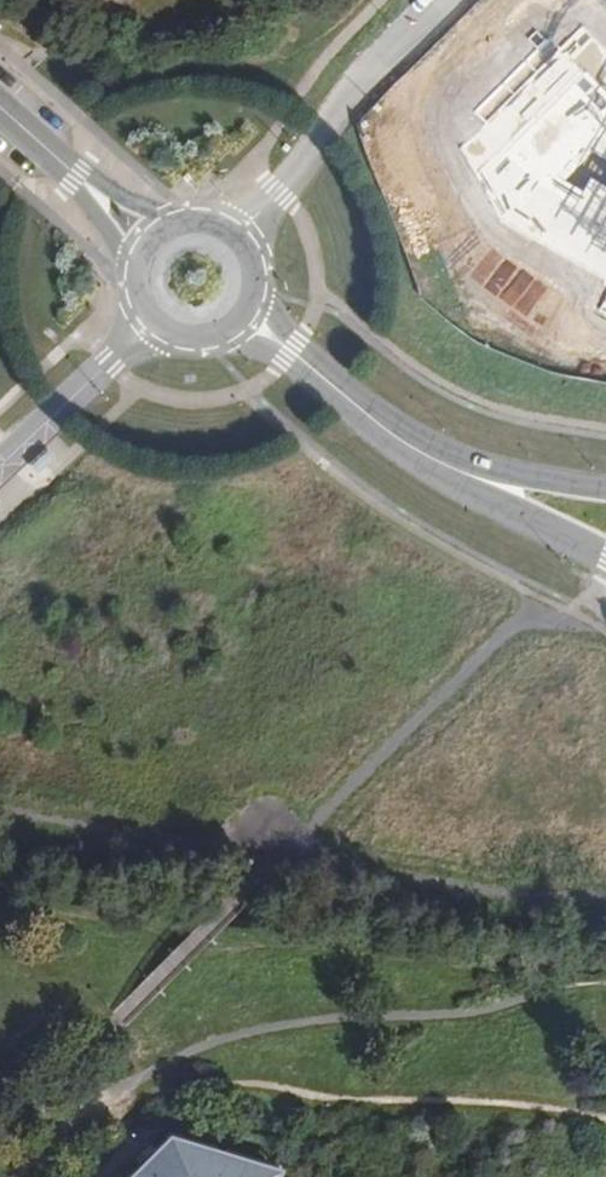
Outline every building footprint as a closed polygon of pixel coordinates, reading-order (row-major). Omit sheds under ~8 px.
[(260,1171),(261,1165),(228,1155),(226,1161),(215,1157),(216,1151),(180,1140),(178,1146),(165,1142),(131,1176),(280,1176),(260,1171)]
